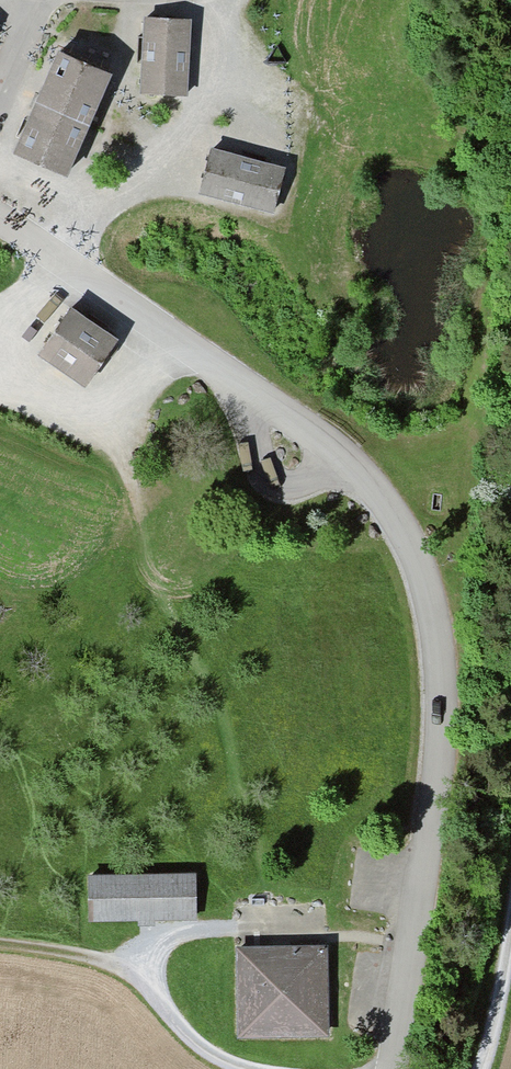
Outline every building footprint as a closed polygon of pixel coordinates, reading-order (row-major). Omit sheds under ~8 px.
[(190,20),(146,18),(142,92),(186,94),(190,20)] [(16,152),(66,173),(110,74),(60,52),(16,152)] [(273,211),(284,168),(212,149),(201,191),(273,211)] [(85,384),(116,339),(71,308),(40,353),(85,384)] [(194,874),(91,875),(91,918),(195,917),(194,874)] [(325,947),(239,948),(241,1033),(326,1031),(325,947)]
